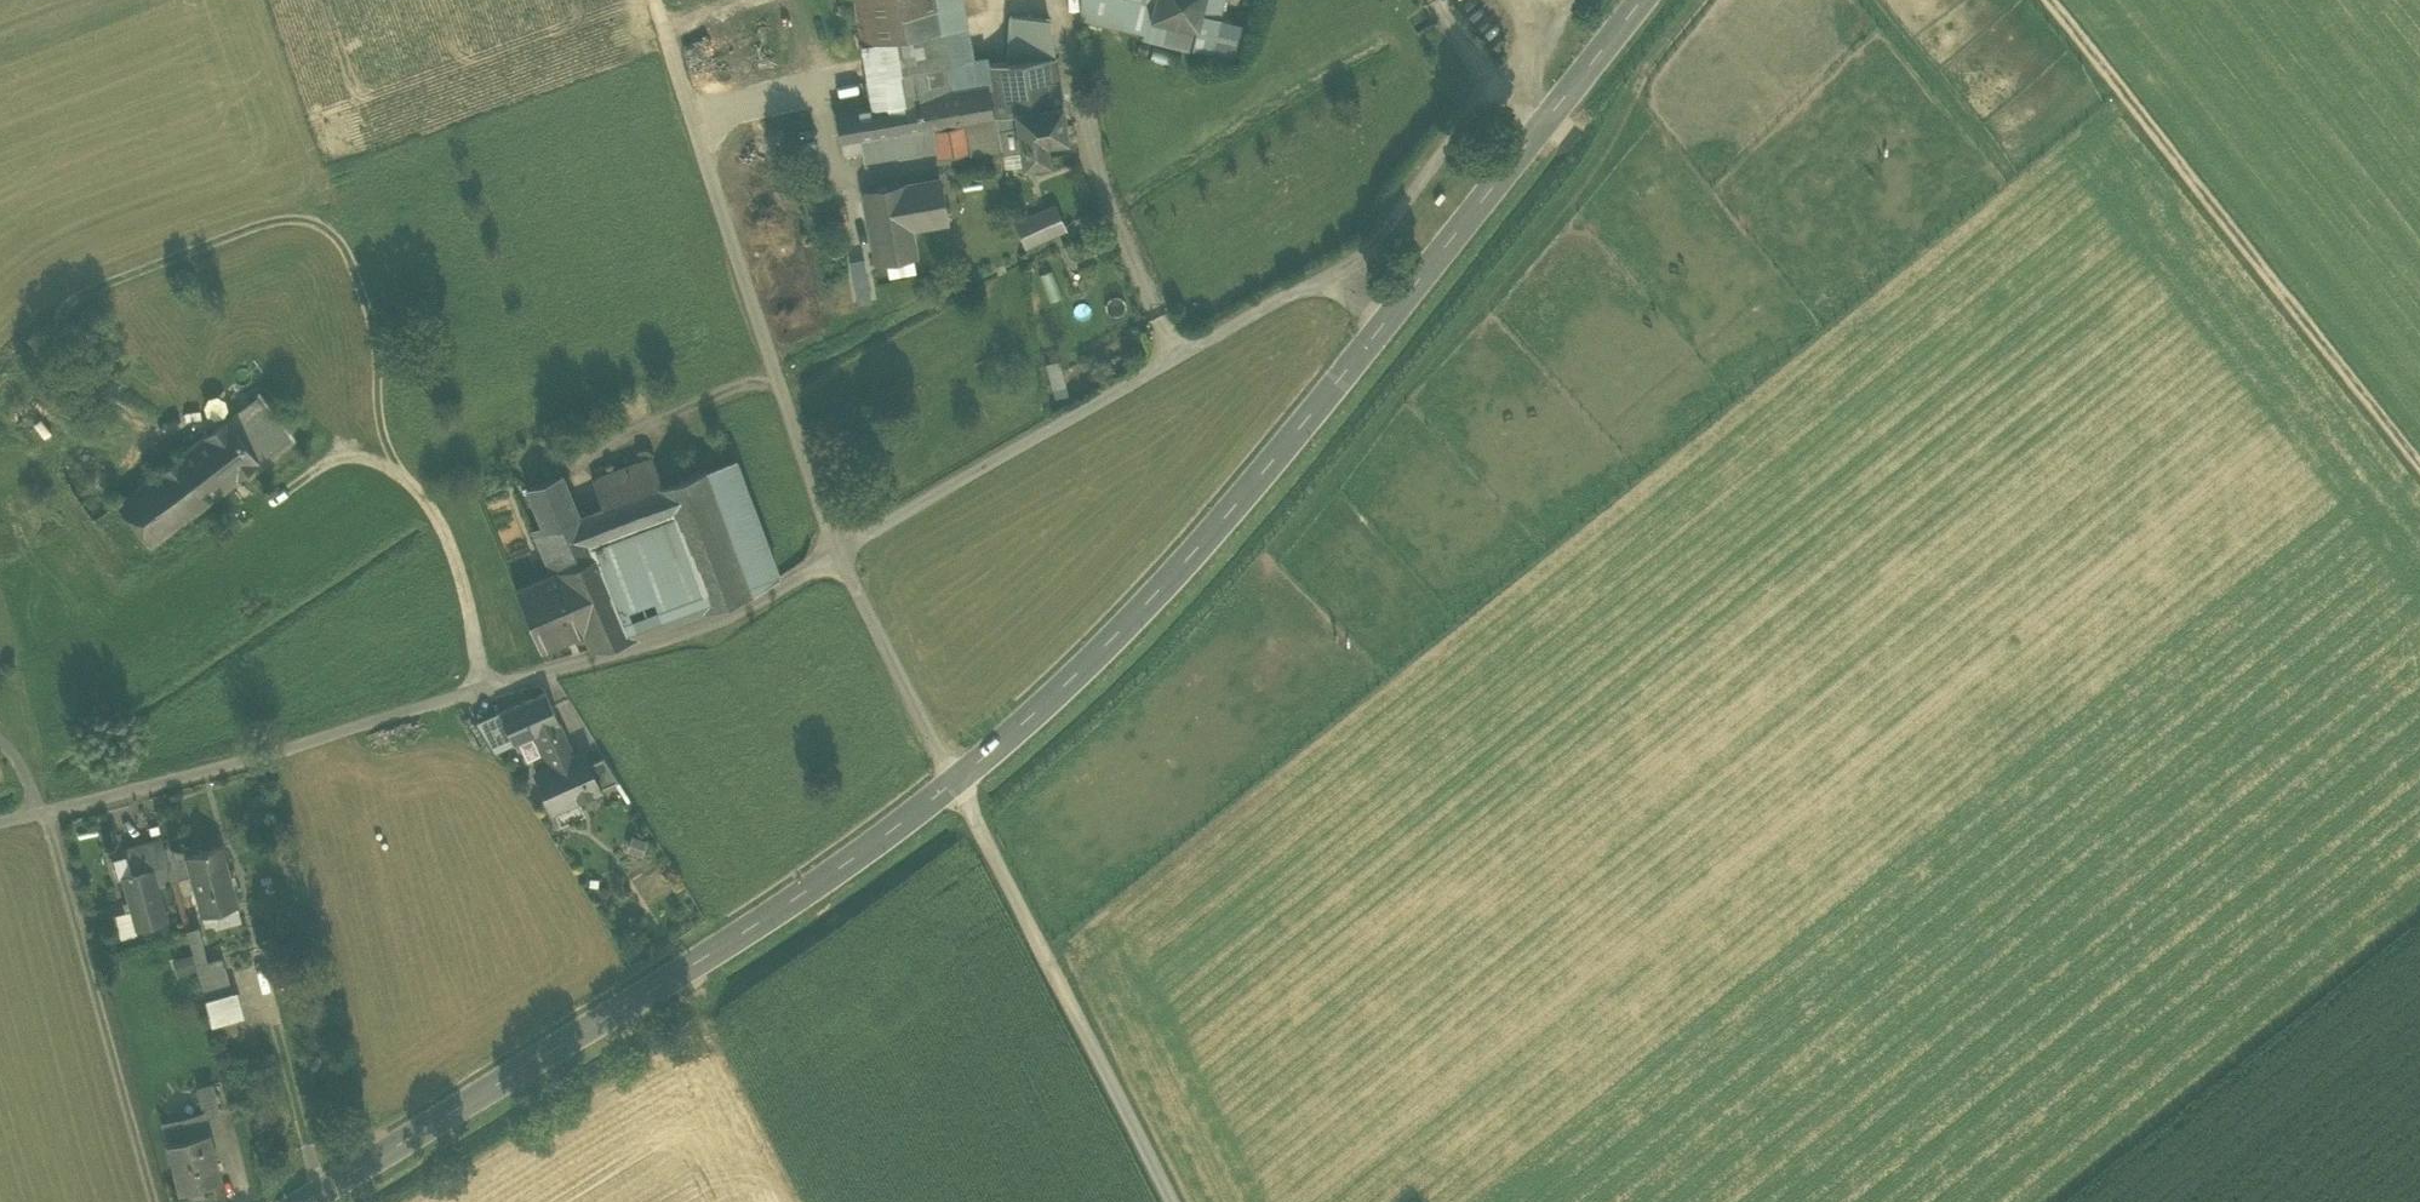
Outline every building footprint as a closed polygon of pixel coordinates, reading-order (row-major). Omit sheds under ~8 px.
[(885,78),(889,104),(989,86),(994,116),(997,116),(989,64),(988,55),(974,57),(964,0),(857,0),(865,43),(877,41),(885,78)] [(1080,19),(1143,33),(1143,36),(1209,53),(1218,18),(1200,15),(1197,28),(1150,18),(1154,0),(1081,0),(1080,19)] [(1150,18),(1197,28),(1200,15),(1204,0),(1154,0),(1150,18)] [(1200,15),(1218,18),(1222,0),(1204,0),(1200,15)] [(1010,16),(1007,62),(1008,62),(1055,55),(1050,19),(1010,16)] [(1218,18),(1209,53),(1237,60),(1246,25),(1218,18)] [(877,41),(865,43),(861,44),(867,82),(885,78),(877,41)] [(1008,62),(1007,62),(989,64),(997,116),(1015,112),(1015,110),(1061,102),(1055,55),(1008,62)] [(866,82),(871,108),(889,104),(885,78),(867,82),(866,82)] [(989,86),(889,104),(871,108),(836,113),(842,143),(932,127),(964,122),(994,116),(989,86)] [(1015,110),(1015,112),(1021,152),(1023,164),(1048,160),(1045,140),(1055,139),(1053,128),(1065,126),(1062,102),(1061,102),(1015,110)] [(1015,112),(997,116),(1002,149),(1003,155),(1005,167),(1023,164),(1021,152),(1015,112)] [(994,116),(964,122),(970,155),(1002,149),(997,116),(994,116)] [(932,127),(842,143),(844,154),(862,151),(864,161),(933,149),(932,127)] [(939,179),(864,192),(873,241),(876,240),(880,262),(887,260),(913,256),(916,255),(911,228),(947,221),(939,179)] [(1035,218),(1016,226),(1024,245),(1044,236),(1035,218)] [(913,256),(887,260),(890,277),(916,272),(913,256)] [(872,300),(865,257),(851,260),(857,302),(872,300)] [(228,419),(260,462),(286,441),(254,399),(228,419)] [(117,504),(150,547),(260,462),(228,419),(117,504)] [(595,480),(606,507),(657,488),(662,486),(652,459),(595,480)] [(734,459),(706,470),(752,593),(777,576),(734,459)] [(702,611),(752,593),(706,470),(662,486),(657,488),(668,518),(702,611)] [(590,648),(636,636),(597,544),(584,515),(579,517),(562,473),(528,486),(543,526),(533,530),(551,573),(557,571),(584,633),(590,648)] [(606,507),(617,537),(668,518),(657,488),(606,507)] [(606,507),(584,515),(597,544),(617,537),(606,507)] [(702,611),(668,518),(617,537),(597,544),(636,636),(677,621),(702,611)] [(518,587),(544,650),(584,633),(557,571),(551,573),(518,587)] [(536,774),(553,812),(600,790),(588,763),(579,767),(575,757),(545,692),(544,692),(544,693),(501,712),(500,712),(499,712),(513,744),(541,732),(543,738),(539,740),(551,767),(536,774)] [(476,722),(495,752),(513,744),(499,712),(476,722)] [(579,767),(588,763),(583,752),(575,757),(579,767)] [(588,763),(600,790),(620,781),(604,756),(588,763)] [(648,840),(632,834),(626,851),(642,856),(648,840)] [(128,857),(133,873),(153,868),(167,864),(166,862),(163,847),(162,840),(127,849),(128,857)] [(166,865),(170,881),(191,875),(186,857),(182,842),(163,847),(166,862),(167,864),(167,865),(166,865)] [(191,875),(201,913),(236,904),(220,847),(186,857),(191,875)] [(111,861),(117,883),(122,881),(121,876),(133,873),(128,857),(111,861)] [(130,911),(135,929),(167,920),(153,868),(133,873),(121,876),(122,881),(130,911)] [(236,904),(201,913),(205,927),(218,929),(241,922),(236,904)] [(136,935),(135,929),(130,911),(113,915),(120,940),(136,935)] [(191,953),(195,965),(208,961),(197,926),(187,929),(194,950),(191,951),(191,953)] [(195,969),(191,953),(172,957),(176,974),(195,969)] [(195,965),(205,997),(231,990),(221,957),(208,961),(195,965)] [(238,990),(205,998),(212,1025),(245,1016),(238,990)] [(203,1114),(204,1118),(220,1114),(213,1081),(196,1085),(203,1114)] [(217,1178),(206,1131),(204,1118),(203,1114),(164,1123),(168,1139),(178,1187),(217,1178)]
